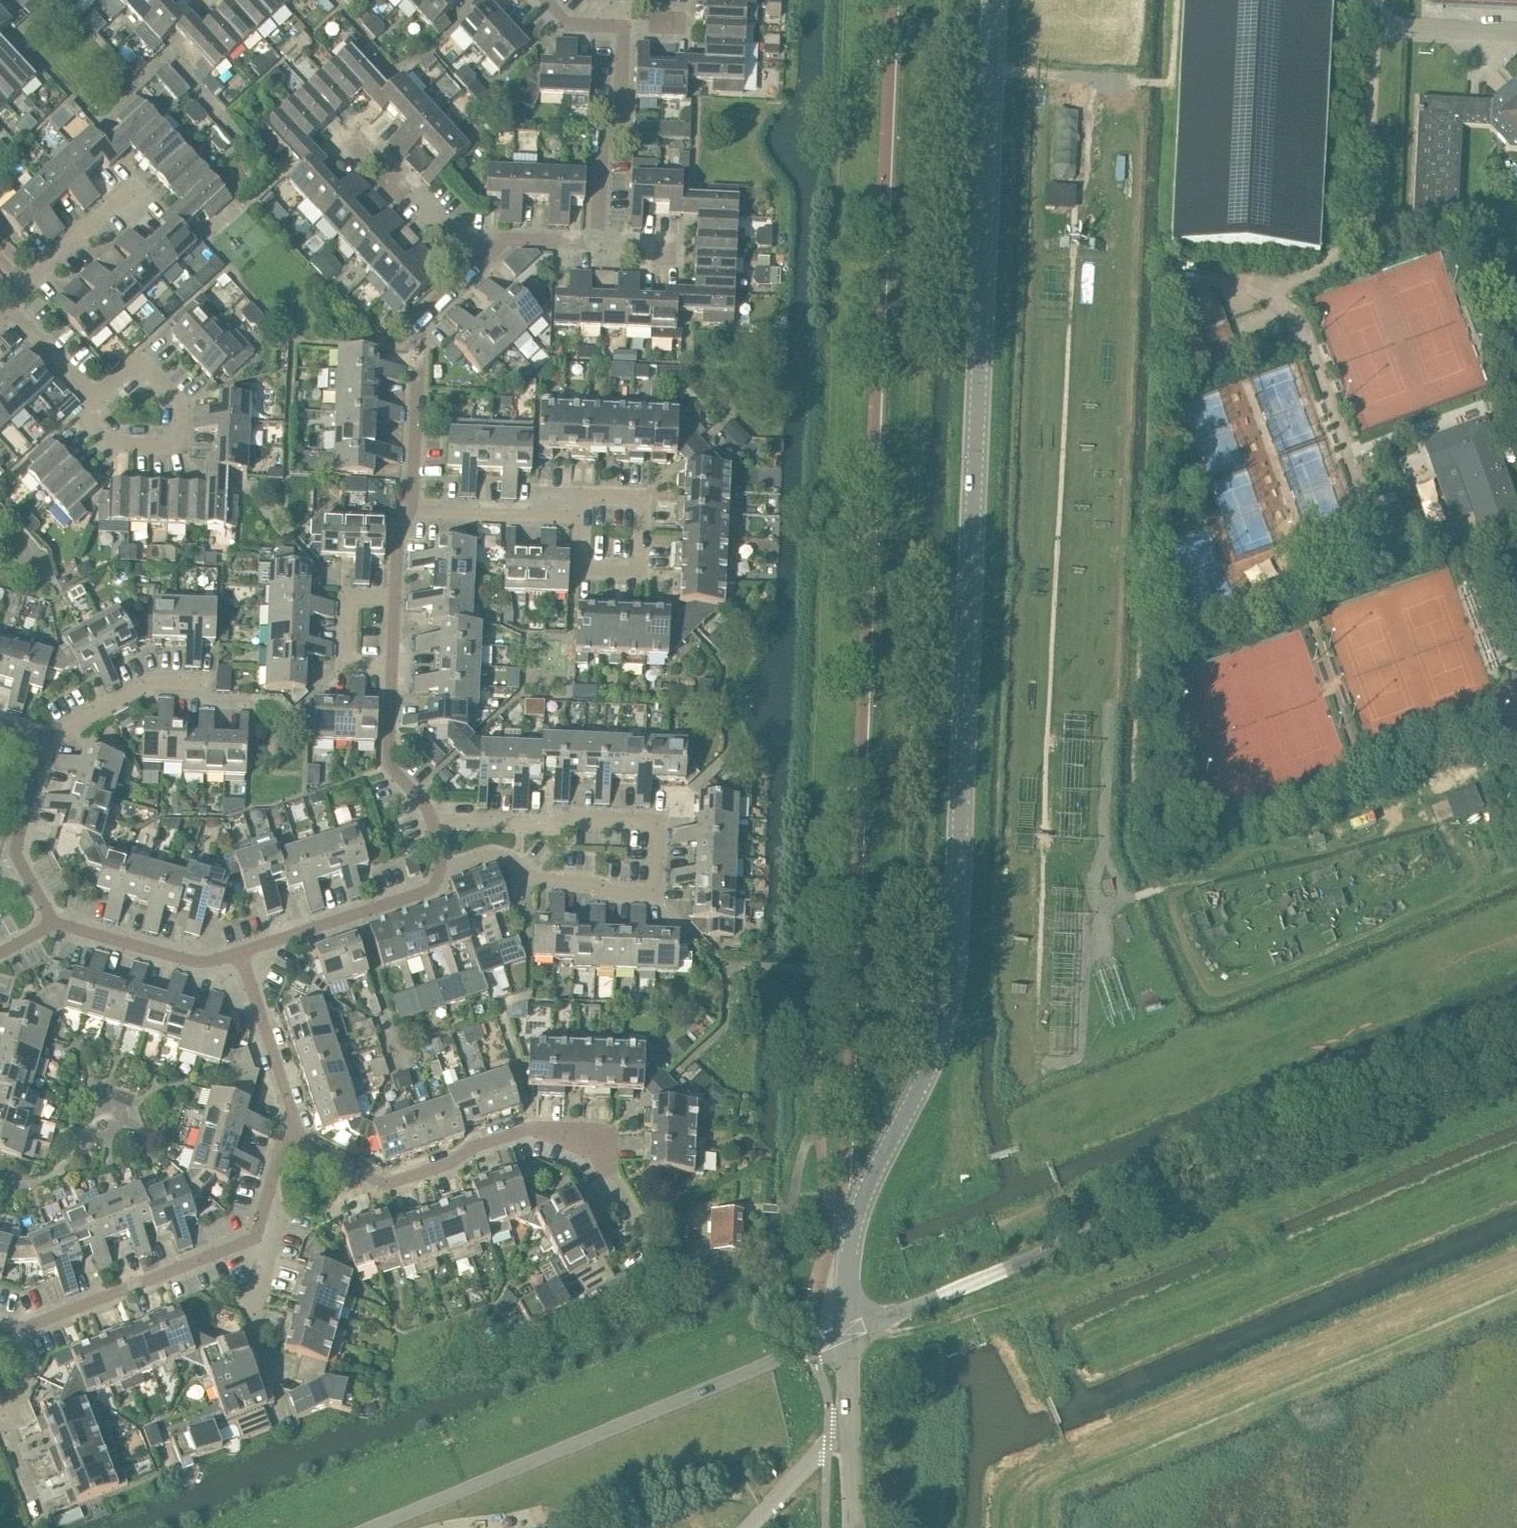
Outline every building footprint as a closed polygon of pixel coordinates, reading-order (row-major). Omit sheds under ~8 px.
[(41,4),(38,0),(32,0),(26,6),(26,10),(29,14),(41,4)] [(144,24),(166,3),(163,0),(134,0),(127,6),(144,24)] [(229,3),(256,32),(270,19),(253,0),(232,0),(229,3)] [(270,19),(284,6),(279,0),(253,0),(270,19)] [(346,2),(352,9),(361,1),(361,0),(349,0),(346,2)] [(418,13),(432,0),(406,0),(418,13)] [(438,35),(449,24),(443,17),(461,1),(460,0),(432,0),(418,13),(438,35)] [(472,44),(502,17),(486,0),(477,0),(470,6),(477,13),(459,30),(472,44)] [(1171,243),(1178,244),(1319,251),(1332,4),(1332,0),(1184,0),(1171,243)] [(166,3),(144,24),(160,42),(174,30),(190,15),(182,7),(175,14),(166,3)] [(229,3),(215,16),(242,45),(256,32),(229,3)] [(707,4),(706,23),(746,25),(756,26),(757,7),(746,7),(746,6),(707,4)] [(781,7),(765,7),(765,13),(768,16),(780,17),(781,7)] [(11,23),(15,28),(27,18),(21,12),(10,22),(0,11),(0,33),(11,23)] [(174,30),(186,42),(202,60),(195,66),(206,78),(211,74),(228,58),(201,29),(202,28),(190,15),(174,30)] [(215,16),(202,28),(201,29),(228,58),(242,45),(215,16)] [(515,32),(502,17),(472,44),(485,59),(515,32)] [(369,32),(380,22),(376,18),(371,18),(363,26),(369,32)] [(380,22),(369,32),(375,39),(384,31),(384,27),(380,22)] [(706,23),(705,43),(745,44),(746,25),(706,23)] [(290,40),(302,53),(311,45),(311,41),(303,32),(300,31),(290,40)] [(515,32),(485,59),(499,73),(528,46),(515,32)] [(764,45),(779,46),(780,37),(767,37),(764,40),(764,45)] [(9,49),(1,41),(0,40),(0,69),(21,92),(43,72),(22,50),(15,56),(9,49)] [(302,53),(290,40),(281,48),(281,52),(289,61),(293,61),(302,53)] [(556,40),(555,59),(555,64),(540,64),(540,68),(531,67),(531,68),(516,102),(532,110),(539,94),(564,95),(566,41),(556,40)] [(589,96),(589,82),(590,66),(575,65),(576,41),(566,41),(564,95),(589,96)] [(377,77),(361,60),(368,53),(357,42),(335,62),(362,91),(362,92),(374,104),(389,90),(377,77)] [(705,43),(704,61),(704,62),(744,63),(745,44),(705,43)] [(660,99),(661,69),(648,68),(649,44),(638,44),(635,98),(660,99)] [(779,46),(764,45),(763,52),(766,55),(779,56),(779,46)] [(437,61),(431,55),(420,65),(424,69),(428,69),(437,61)] [(266,71),(273,65),(265,57),(260,56),(256,60),(266,71)] [(134,74),(139,71),(146,64),(142,60),(137,60),(128,67),(134,74)] [(266,71),(256,60),(252,64),(252,69),(260,78),(266,71)] [(661,69),(660,99),(685,100),(686,81),(687,60),(675,60),(675,70),(661,69)] [(743,93),(744,63),(704,62),(704,61),(696,61),(687,60),(686,81),(695,82),(713,82),(712,92),(743,93)] [(348,104),(362,92),(362,91),(335,62),(321,75),(348,104)] [(463,67),(454,75),(460,82),(471,72),(467,68),(463,67)] [(7,105),(21,92),(0,69),(0,98),(7,105)] [(270,75),(280,87),(285,82),(285,77),(276,69),(270,75)] [(471,72),(460,82),(466,89),(475,81),(475,76),(471,72)] [(206,78),(201,83),(215,98),(225,89),(211,74),(206,78)] [(280,87),(270,75),(263,82),(271,91),(275,92),(280,87)] [(334,117),(348,104),(321,75),(307,88),(334,117)] [(403,77),(389,90),(374,104),(381,113),(389,106),(398,116),(420,96),(403,77)] [(1516,152),(1516,84),(1513,83),(1492,102),(1419,98),(1412,227),(1457,229),(1462,126),(1490,128),(1490,131),(1509,152),(1516,152)] [(320,130),(334,117),(307,88),(293,101),(320,130)] [(436,113),(420,96),(398,116),(407,126),(389,143),(396,150),(436,113)] [(139,99),(124,113),(117,119),(123,126),(110,139),(104,144),(103,145),(118,160),(123,155),(130,148),(159,121),(139,99)] [(77,115),(81,112),(71,100),(65,106),(72,115),(77,115)] [(306,143),(320,130),(293,101),(279,114),(306,143)] [(189,120),(200,109),(194,102),(185,110),(184,115),(189,120)] [(45,105),(39,111),(45,118),(52,111),(45,105)] [(691,108),(684,108),(681,111),(680,123),(690,124),(691,108)] [(200,109),(189,120),(193,124),(197,124),(207,115),(200,109)] [(453,131),(436,113),(396,150),(403,158),(421,141),(430,151),(453,131)] [(306,143),(279,114),(257,134),(268,145),(275,139),(298,163),(303,169),(318,155),(314,150),(307,143),(306,143)] [(31,131),(37,125),(29,116),(25,116),(21,120),(31,131)] [(24,137),(31,131),(21,120),(16,124),(16,129),(24,137)] [(172,135),(159,121),(130,148),(143,162),(172,135)] [(214,148),(227,137),(221,130),(211,139),(211,144),(214,148)] [(72,148),(93,170),(103,161),(109,168),(118,160),(103,145),(90,131),(72,148)] [(453,131),(430,151),(439,162),(422,178),(429,186),(469,149),(453,131)] [(185,149),(172,135),(143,162),(156,176),(185,149)] [(227,137),(214,148),(218,152),(224,153),(233,144),(227,137)] [(9,150),(2,142),(0,142),(0,154),(2,156),(9,150)] [(72,148),(54,164),(91,204),(99,197),(83,179),(93,170),(72,148)] [(156,176),(169,190),(198,163),(185,149),(156,176)] [(419,149),(405,162),(411,169),(426,155),(419,149)] [(688,168),(689,152),(680,152),(680,164),(683,168),(688,168)] [(306,201),(328,180),(319,170),(326,164),(318,155),(303,169),(289,182),(306,201)] [(418,176),(433,163),(426,155),(411,169),(418,176)] [(169,190),(181,204),(182,204),(211,177),(198,163),(169,190)] [(54,164),(37,180),(57,202),(68,193),(84,211),(91,204),(54,164)] [(510,223),(512,169),(487,168),(486,198),(501,199),(500,223),(510,223)] [(536,170),(512,169),(510,223),(520,224),(521,200),(535,200),(536,170)] [(560,171),(536,170),(535,200),(549,201),(548,225),(558,225),(560,171)] [(560,171),(558,225),(568,226),(569,202),(584,203),(585,172),(560,171)] [(306,201),(322,218),(362,181),(355,174),(337,190),(328,180),(306,201)] [(655,206),(657,175),(632,174),(630,228),(641,229),(642,205),(655,206)] [(657,175),(655,206),(669,206),(669,216),(680,216),(681,195),(682,176),(657,175)] [(231,199),(211,177),(182,204),(181,204),(175,209),(169,215),(183,231),(189,225),(203,212),(209,219),(231,199)] [(37,180),(19,196),(56,236),(64,229),(47,212),(57,202),(37,180)] [(322,218),(339,236),(361,216),(351,205),(369,189),(362,181),(322,218)] [(708,197),(698,196),(692,196),(681,195),(680,216),(690,217),(697,217),(697,216),(737,218),(739,188),(708,187),(708,197)] [(270,191),(259,202),(265,209),(274,200),(275,196),(270,191)] [(1,213),(21,236),(32,226),(48,243),(56,236),(19,196),(1,213)] [(339,236),(355,255),(395,218),(388,210),(371,226),(361,216),(339,236)] [(157,239),(177,262),(196,245),(183,231),(169,215),(160,223),(167,230),(157,239)] [(697,217),(697,235),(736,237),(737,218),(697,216),(697,217)] [(355,255),(372,272),(394,252),(385,242),(402,225),(395,218),(355,255)] [(756,238),(771,239),(772,229),(759,228),(756,231),(756,238)] [(160,278),(177,262),(157,239),(147,249),(130,231),(123,238),(160,278)] [(697,235),(696,255),(736,256),(736,237),(697,235)] [(142,294),(160,278),(123,238),(115,245),(131,263),(121,272),(142,294)] [(771,239),(756,238),(756,243),(758,246),(771,247),(771,239)] [(372,272),(388,290),(428,253),(421,245),(403,262),(394,252),(372,272)] [(308,251),(303,257),(309,264),(315,258),(308,251)] [(428,253),(388,290),(405,308),(427,288),(417,277),(435,261),(428,253)] [(217,273),(224,266),(214,255),(209,260),(209,264),(217,273)] [(696,255),(695,274),(735,275),(736,256),(696,255)] [(124,310),(142,294),(121,272),(111,281),(95,264),(87,271),(124,310)] [(754,276),(769,277),(770,267),(758,266),(754,269),(754,276)] [(107,327),(124,310),(87,271),(80,278),(96,295),(86,304),(107,327)] [(578,327),(581,273),(570,273),(569,297),(555,296),(553,326),(578,327)] [(578,327),(602,328),(604,298),(590,297),(591,273),(581,273),(578,327)] [(695,274),(694,292),(694,293),(734,295),(735,275),(695,274)] [(602,328),(626,329),(629,275),(618,275),(617,299),(604,298),(602,328)] [(626,329),(650,330),(651,300),(638,299),(639,275),(629,275),(626,329)] [(769,277),(754,276),(754,282),(757,285),(769,286),(769,277)] [(482,284),(493,296),(526,332),(542,318),(538,314),(547,305),(526,283),(518,291),(515,289),(505,297),(488,279),(482,284)] [(494,307),(485,316),(511,346),(526,332),(493,296),(482,284),(477,289),(494,307)] [(650,330),(650,339),(681,340),(681,331),(675,331),(676,312),(677,291),(665,291),(665,300),(651,300),(650,330)] [(733,324),(734,295),(694,293),(694,292),(688,292),(677,291),(676,312),(688,313),(703,313),(703,323),(733,324)] [(107,327),(86,304),(76,314),(60,296),(52,304),(88,344),(107,327)] [(185,351),(214,324),(222,317),(202,296),(195,303),(194,302),(172,323),(178,329),(171,336),(185,351)] [(246,321),(257,310),(251,304),(243,312),(242,317),(246,321)] [(452,311),(463,323),(469,330),(496,360),(511,346),(485,316),(475,325),(458,306),(452,311)] [(257,310),(246,321),(250,325),(255,326),(263,317),(257,310)] [(469,330),(463,323),(452,311),(446,317),(464,335),(454,345),(481,374),(496,360),(469,330)] [(227,338),(214,324),(185,351),(198,365),(227,338)] [(227,338),(198,365),(211,380),(229,364),(235,370),(247,360),(249,361),(254,356),(254,350),(236,331),(228,339),(227,338)] [(16,343),(6,333),(0,338),(0,339),(10,350),(16,343)] [(680,362),(680,346),(675,346),(672,349),(671,361),(680,362)] [(377,373),(387,373),(403,374),(404,366),(377,365),(378,352),(338,350),(337,371),(377,373)] [(613,352),(613,361),(625,361),(626,352),(613,352)] [(626,352),(625,361),(636,362),(636,352),(626,352)] [(11,367),(38,396),(52,382),(25,353),(11,367)] [(0,376),(0,383),(23,409),(38,396),(11,367),(0,376)] [(403,374),(387,373),(377,373),(337,371),(328,371),(327,391),(336,392),(376,393),(377,381),(403,382),(403,374)] [(9,422),(23,409),(0,383),(0,412),(9,422)] [(195,420),(249,422),(250,388),(234,387),(234,396),(220,396),(219,410),(195,409),(195,420)] [(336,412),(385,414),(402,415),(402,407),(376,406),(376,393),(336,392),(336,412)] [(562,452),(563,407),(552,407),(552,397),(540,397),(538,458),(552,458),(552,451),(562,452)] [(584,460),(587,398),(575,398),(575,408),(563,407),(562,452),(571,452),(571,459),(584,460)] [(607,454),(609,409),(598,408),(598,399),(587,398),(584,460),(597,460),(597,453),(607,454)] [(609,409),(607,454),(617,454),(616,461),(630,462),(632,400),(621,400),(620,409),(609,409)] [(632,400),(630,462),(643,462),(643,455),(652,455),(652,463),(654,411),(643,410),(643,401),(632,400)] [(654,411),(652,463),(665,463),(666,456),(676,456),(677,452),(683,459),(703,442),(678,415),(678,412),(654,411)] [(9,422),(0,412),(0,431),(9,422)] [(402,415),(385,414),(336,412),(335,432),(374,434),(375,421),(401,422),(402,415)] [(248,446),(249,422),(195,420),(194,430),(218,431),(217,445),(248,446)] [(468,497),(468,480),(469,471),(471,421),(450,420),(448,470),(461,471),(460,497),(468,497)] [(469,471),(468,480),(468,497),(476,498),(477,472),(489,472),(491,421),(471,421),(469,471)] [(502,473),(502,481),(501,498),(509,499),(509,482),(509,473),(511,422),(491,421),(489,472),(502,473)] [(509,473),(509,482),(509,499),(517,499),(518,473),(530,474),(532,423),(511,422),(509,473)] [(732,422),(722,431),(727,436),(737,427),(732,422)] [(1426,443),(1437,473),(1459,465),(1467,462),(1483,507),(1475,510),(1482,529),(1516,516),(1516,513),(1484,422),(1426,443)] [(334,453),(384,455),(400,456),(400,448),(374,447),(374,434),(335,432),(334,453)] [(41,488),(70,461),(50,439),(28,460),(34,467),(27,473),(41,488)] [(783,441),(769,440),(768,452),(782,452),(783,441)] [(677,489),(729,492),(730,468),(727,468),(703,442),(683,459),(690,467),(685,466),(685,477),(678,476),(677,489)] [(248,446),(217,445),(217,458),(207,458),(207,469),(228,470),(247,471),(248,446)] [(400,456),(384,455),(334,453),(333,474),(373,475),(373,462),(400,463),(400,456)] [(83,475),(70,461),(41,488),(54,502),(83,475)] [(206,478),(206,487),(207,487),(205,527),(235,528),(236,498),(227,497),(227,479),(228,470),(207,469),(207,471),(206,478)] [(267,478),(283,479),(283,470),(270,469),(267,472),(267,478)] [(83,475),(54,502),(74,524),(86,513),(79,506),(97,490),(83,475)] [(128,523),(130,483),(110,483),(109,507),(100,506),(99,522),(128,523)] [(149,484),(130,483),(128,523),(148,524),(149,484)] [(168,485),(149,484),(148,524),(167,525),(168,485)] [(188,486),(168,485),(167,525),(186,526),(188,486)] [(206,487),(188,486),(186,526),(205,527),(207,487),(206,487)] [(676,512),(738,515),(738,504),(728,503),(729,492),(677,489),(677,490),(684,490),(684,499),(677,499),(676,512)] [(682,535),(727,537),(727,526),(737,526),(738,515),(676,512),(676,525),(683,526),(682,535)] [(24,530),(35,520),(30,515),(26,515),(18,523),(24,530)] [(342,558),(344,518),(323,517),(323,519),(314,519),(311,522),(311,537),(322,537),(321,544),(312,543),(305,550),(316,562),(321,557),(342,558)] [(362,585),(363,568),(362,559),(364,519),(344,518),(342,558),(355,558),(354,585),(362,585)] [(362,559),(363,568),(362,585),(370,585),(371,559),(383,560),(385,520),(364,519),(362,559)] [(35,520),(24,530),(30,536),(38,529),(39,524),(35,520)] [(507,527),(507,544),(506,553),(505,593),(526,594),(527,554),(515,553),(516,527),(507,527)] [(547,555),(548,545),(549,529),(541,528),(540,554),(527,554),(526,594),(546,594),(547,555)] [(549,529),(548,545),(547,555),(546,594),(567,595),(568,556),(556,555),(557,529),(549,529)] [(674,558),(736,560),(736,549),(727,549),(727,537),(682,535),(682,545),(675,545),(674,558)] [(409,561),(425,562),(434,563),(474,564),(475,543),(435,542),(434,554),(409,553),(409,561)] [(127,561),(127,546),(123,546),(120,549),(119,561),(127,561)] [(127,546),(127,561),(137,561),(138,549),(135,546),(127,546)] [(166,563),(167,548),(161,547),(151,547),(151,563),(166,563)] [(167,548),(166,563),(175,564),(176,551),(173,548),(167,548)] [(203,564),(204,549),(199,549),(196,552),(196,564),(203,564)] [(270,586),(309,588),(310,567),(316,562),(305,550),(297,557),(297,566),(292,566),(293,550),(280,550),(274,555),(273,565),(270,565),(270,586)] [(736,560),(674,558),(674,571),(681,571),(680,580),(673,580),(673,581),(725,583),(726,571),(735,572),(736,560)] [(434,563),(425,562),(409,561),(409,569),(434,570),(433,583),(473,585),(474,564),(434,563)] [(725,583),(673,581),(673,594),(680,594),(679,605),(684,605),(677,612),(694,631),(721,606),(724,606),(725,583)] [(407,602),(424,603),(432,603),(472,605),(473,585),(433,583),(433,595),(407,594),(407,602)] [(74,604),(87,596),(81,586),(68,594),(74,604)] [(308,608),(318,609),(335,610),(335,602),(309,601),(309,588),(270,586),(269,607),(308,608)] [(140,624),(145,642),(152,640),(173,641),(175,601),(154,600),(153,624),(140,624)] [(193,667),(194,651),(194,642),(195,602),(175,601),(173,641),(186,641),(185,667),(193,667)] [(194,642),(194,651),(193,667),(201,668),(201,642),(215,643),(216,603),(195,602),(194,642)] [(432,603),(424,603),(407,602),(407,610),(432,611),(432,624),(481,626),(481,625),(471,625),(472,605),(432,603)] [(577,602),(575,664),(587,664),(587,655),(599,655),(601,611),(591,610),(591,603),(577,602)] [(601,611),(599,655),(610,656),(610,665),(621,666),(624,604),(611,604),(610,611),(601,611)] [(624,604),(621,666),(644,667),(645,657),(644,657),(646,605),(645,612),(636,612),(637,605),(624,604)] [(646,605),(644,657),(645,657),(668,658),(668,655),(694,631),(677,612),(670,618),(670,613),(659,613),(660,606),(646,605)] [(335,610),(318,609),(308,608),(269,607),(268,627),(308,629),(308,616),(335,617),(335,610)] [(99,619),(118,654),(137,644),(145,642),(140,624),(129,630),(117,609),(99,619)] [(101,664),(106,672),(114,687),(120,683),(107,660),(118,654),(99,619),(81,629),(101,664)] [(414,644),(431,645),(440,644),(480,646),(481,626),(432,624),(441,625),(441,637),(415,636),(414,644)] [(722,626),(708,639),(714,646),(728,646),(735,640),(722,626)] [(307,649),(317,650),(333,650),(333,643),(307,642),(308,629),(268,627),(267,647),(307,649)] [(94,668),(99,676),(107,690),(114,687),(106,672),(101,664),(81,629),(63,640),(66,646),(59,650),(71,671),(78,667),(82,674),(94,668)] [(0,639),(0,680),(2,681),(12,643),(0,639)] [(15,712),(19,696),(21,686),(32,648),(12,643),(2,681),(15,685),(7,710),(15,712)] [(440,644),(431,645),(414,644),(414,652),(440,653),(439,665),(479,666),(480,646),(440,644)] [(333,650),(317,650),(307,649),(267,647),(266,668),(306,669),(306,657),(333,658),(333,650)] [(21,686),(19,696),(15,712),(22,714),(27,698),(29,689),(42,692),(47,672),(62,676),(71,671),(59,650),(53,654),(32,648),(21,686)] [(413,684),(430,685),(439,685),(478,687),(479,666),(439,665),(439,677),(414,677),(413,684)] [(306,669),(266,668),(265,689),(292,690),(292,699),(298,707),(310,696),(305,690),(306,669)] [(356,703),(357,693),(358,677),(350,676),(349,703),(336,702),(334,742),(355,743),(356,703)] [(358,677),(357,693),(356,703),(355,743),(376,744),(377,704),(365,703),(366,677),(358,677)] [(439,685),(430,685),(413,684),(413,692),(438,693),(438,705),(428,705),(477,707),(478,687),(439,685)] [(588,687),(587,699),(596,700),(597,698),(597,687),(588,687)] [(334,742),(336,702),(315,701),(310,696),(298,707),(305,714),(315,714),(313,741),(334,742)] [(165,724),(166,716),(166,699),(159,699),(158,724),(144,723),(142,763),(163,764),(165,724)] [(166,699),(166,716),(165,724),(163,764),(183,765),(183,774),(186,725),(173,725),(174,700),(166,699)] [(474,735),(472,733),(467,728),(468,707),(477,708),(477,707),(428,705),(428,717),(402,717),(401,726),(418,726),(427,726),(448,727),(448,742),(456,752),(474,735)] [(204,775),(206,726),(207,710),(199,710),(198,735),(186,735),(186,725),(183,774),(204,775)] [(207,710),(206,726),(204,775),(224,776),(226,736),(213,736),(214,711),(207,710)] [(245,777),(247,728),(248,712),(239,712),(238,737),(226,736),(224,776),(245,777)] [(480,782),(479,792),(479,808),(487,809),(488,783),(500,783),(502,743),(481,742),(476,738),(474,735),(456,752),(465,761),(480,761),(479,782),(480,782)] [(521,784),(521,794),(520,810),(528,811),(529,784),(541,785),(543,736),(542,745),(522,744),(521,784)] [(561,802),(562,786),(562,776),(564,736),(543,736),(541,785),(542,785),(542,775),(554,776),(553,802),(561,802)] [(562,776),(562,786),(561,802),(569,802),(570,777),(582,777),(584,737),(564,736),(562,776)] [(601,804),(602,787),(603,778),(604,738),(584,737),(582,777),(595,778),(594,804),(601,804)] [(603,778),(602,787),(601,804),(609,804),(610,778),(623,779),(625,739),(604,738),(603,778)] [(642,805),(643,789),(643,780),(645,740),(625,739),(623,779),(636,779),(634,805),(642,805)] [(643,780),(643,789),(642,805),(649,806),(651,780),(664,781),(665,741),(645,740),(643,780)] [(665,741),(664,781),(685,782),(688,785),(699,774),(694,769),(685,769),(686,742),(665,741)] [(520,810),(521,794),(521,784),(522,744),(502,743),(500,783),(514,784),(512,810),(520,810)] [(54,763),(70,767),(79,769),(118,780),(123,759),(85,749),(81,762),(56,756),(54,763)] [(79,769),(70,767),(54,763),(52,770),(77,777),(74,789),(112,799),(118,780),(79,769)] [(707,782),(696,793),(699,796),(698,817),(737,819),(738,798),(729,798),(729,791),(717,790),(717,797),(712,797),(712,787),(707,782)] [(43,802),(59,807),(68,808),(107,819),(112,799),(74,789),(70,802),(45,795),(43,802)] [(325,802),(320,790),(308,794),(312,806),(325,802)] [(68,808),(59,807),(43,802),(41,810),(66,817),(63,829),(83,834),(79,849),(84,858),(104,846),(101,839),(107,819),(68,808)] [(280,824),(276,810),(265,814),(269,827),(280,824)] [(671,837),(687,838),(697,838),(737,839),(737,819),(698,817),(697,830),(672,829),(671,837)] [(159,827),(178,832),(180,819),(161,819),(159,827)] [(348,872),(350,882),(355,897),(363,895),(355,870),(368,866),(355,828),(335,835),(348,872)] [(355,897),(350,882),(348,872),(335,835),(316,841),(328,879),(340,875),(348,900),(355,897)] [(697,838),(687,838),(671,837),(671,845),(697,846),(696,858),(736,860),(737,839),(697,838)] [(309,885),(311,894),(316,910),(324,908),(315,883),(328,879),(316,841),(297,847),(309,885)] [(267,888),(270,898),(275,914),(283,912),(274,886),(286,882),(289,892),(289,891),(274,844),(255,851),(267,888)] [(301,888),(304,897),(309,913),(316,910),(311,894),(309,885),(297,847),(278,853),(275,844),(274,844),(289,891),(301,888)] [(110,922),(114,906),(118,896),(128,858),(108,852),(104,846),(84,858),(88,866),(103,870),(97,891),(110,894),(102,920),(110,922)] [(275,914),(270,898),(267,888),(255,851),(235,857),(247,895),(259,891),(268,917),(275,914)] [(404,861),(409,877),(421,873),(416,857),(404,861)] [(118,896),(114,906),(110,922),(118,924),(125,898),(137,902),(148,863),(128,858),(118,896)] [(669,877),(686,878),(695,878),(735,880),(736,860),(696,858),(696,871),(670,870),(669,877)] [(150,933),(154,918),(157,907),(168,869),(148,863),(137,902),(150,905),(143,931),(150,933)] [(157,907),(154,918),(150,933),(157,935),(164,909),(176,913),(190,865),(189,865),(187,874),(168,869),(157,907)] [(192,934),(196,919),(199,909),(209,871),(190,865),(176,913),(177,913),(180,904),(192,907),(184,932),(192,934)] [(525,961),(518,937),(503,941),(495,917),(497,914),(509,910),(495,867),(473,874),(503,968),(525,961)] [(196,919),(192,934),(199,937),(204,921),(207,911),(219,915),(223,903),(225,895),(231,877),(210,871),(199,909),(196,919)] [(481,975),(482,975),(503,968),(473,874),(451,882),(456,899),(457,899),(481,975)] [(695,878),(686,878),(669,877),(669,885),(695,886),(694,899),(734,900),(735,880),(695,878)] [(556,919),(557,910),(557,894),(550,894),(549,919),(535,918),(533,958),(554,959),(556,919)] [(564,920),(565,910),(565,894),(557,894),(557,910),(556,919),(554,959),(574,960),(574,969),(576,920),(564,920)] [(487,992),(482,975),(481,975),(457,899),(456,899),(435,906),(465,999),(487,992)] [(694,920),(690,923),(701,934),(702,935),(709,935),(709,936),(731,937),(733,937),(733,935),(733,921),(734,900),(694,899),(694,920)] [(596,930),(597,921),(598,905),(590,905),(589,930),(577,930),(577,920),(576,920),(574,969),(595,970),(596,930)] [(598,905),(597,921),(596,930),(595,970),(615,971),(617,931),(604,931),(605,905),(598,905)] [(444,1006),(465,999),(435,906),(414,913),(444,1006)] [(637,932),(637,922),(638,906),(630,906),(629,932),(617,931),(615,971),(635,972),(637,932)] [(638,906),(637,922),(637,932),(635,972),(656,973),(658,933),(645,932),(646,907),(638,906)] [(414,913),(392,920),(422,1013),(444,1006),(414,913)] [(422,1013),(392,920),(370,927),(383,969),(396,965),(399,967),(407,991),(392,996),(400,1020),(422,1013)] [(658,933),(656,973),(686,974),(687,947),(692,943),(681,931),(678,934),(658,933)] [(336,943),(348,981),(368,974),(356,936),(336,943)] [(348,981),(336,943),(316,950),(324,975),(315,978),(310,987),(325,994),(328,987),(348,981)] [(84,1016),(97,969),(102,953),(94,951),(88,975),(75,972),(74,975),(64,972),(59,976),(56,988),(54,988),(46,993),(57,1014),(64,1010),(84,1016)] [(102,953),(97,969),(84,1016),(104,1021),(115,983),(102,979),(109,955),(102,953)] [(134,988),(137,980),(141,964),(134,962),(127,986),(115,983),(104,1021),(123,1027),(134,988)] [(141,964),(137,980),(134,988),(123,1027),(143,1032),(154,994),(142,990),(149,966),(141,964)] [(173,999),(176,991),(180,975),(173,973),(166,997),(154,994),(143,1032),(163,1038),(173,999)] [(180,975),(176,991),(173,999),(163,1038),(182,1043),(179,1052),(180,1052),(193,1005),(181,1001),(188,977),(180,975)] [(290,1033),(328,1020),(321,1000),(325,994),(310,987),(306,995),(309,1004),(283,1013),(290,1033)] [(210,1019),(213,1010),(217,994),(210,992),(203,1017),(191,1014),(194,1005),(193,1005),(180,1052),(199,1058),(210,1019)] [(46,993),(37,998),(33,1012),(13,1006),(9,1019),(0,1017),(0,1025),(7,1027),(45,1038),(51,1017),(57,1014),(46,993)] [(217,994),(213,1010),(210,1019),(199,1058),(220,1064),(220,1061),(224,1049),(230,1025),(217,1022),(225,997),(217,994)] [(367,1001),(372,1015),(380,1013),(376,998),(367,1001)] [(290,1033),(296,1052),(334,1040),(328,1020),(290,1033)] [(359,1032),(373,1028),(371,1020),(356,1024),(359,1032)] [(1,1046),(40,1057),(45,1038),(7,1027),(0,1025),(0,1033),(5,1034),(1,1046)] [(471,1029),(475,1043),(484,1040),(483,1037),(487,1036),(484,1028),(480,1030),(479,1026),(471,1029)] [(373,1028),(359,1032),(362,1041),(376,1036),(373,1028)] [(475,1043),(471,1029),(463,1032),(468,1046),(475,1043)] [(538,1095),(551,1096),(553,1034),(542,1034),(542,1044),(530,1043),(528,1088),(538,1088),(538,1095)] [(574,1090),(576,1045),(564,1045),(565,1035),(553,1034),(551,1096),(564,1096),(564,1089),(574,1090)] [(596,1098),(599,1036),(587,1036),(587,1045),(576,1045),(574,1090),(584,1090),(583,1097),(596,1098)] [(619,1099),(621,1047),(610,1046),(610,1037),(599,1036),(596,1098),(610,1098),(610,1091),(619,1092),(619,1099)] [(431,1042),(436,1056),(445,1054),(440,1039),(431,1042)] [(296,1052),(303,1072),(340,1059),(334,1040),(296,1052)] [(40,1057),(1,1046),(0,1051),(0,1067),(34,1077),(40,1057)] [(621,1047),(619,1099),(632,1099),(633,1092),(643,1092),(643,1088),(650,1095),(669,1078),(666,1074),(645,1051),(645,1048),(621,1047)] [(250,1102),(259,1071),(254,1070),(247,1048),(234,1052),(224,1049),(220,1061),(231,1064),(223,1094),(250,1102)] [(372,1071),(386,1066),(384,1058),(369,1063),(372,1071)] [(303,1072),(309,1091),(347,1079),(340,1059),(303,1072)] [(429,1065),(434,1080),(443,1077),(438,1062),(429,1065)] [(386,1066),(372,1071),(374,1079),(389,1074),(386,1066)] [(38,1099),(38,1098),(29,1096),(34,1077),(0,1067),(0,1088),(38,1099)] [(519,1109),(507,1071),(487,1077),(499,1115),(519,1109)] [(400,1075),(404,1089),(413,1086),(408,1072),(400,1075)] [(404,1089),(400,1075),(391,1078),(396,1092),(404,1089)] [(487,1077),(467,1084),(480,1122),(499,1115),(487,1077)] [(644,1126),(696,1128),(697,1104),(694,1104),(672,1081),(669,1078),(650,1095),(657,1103),(652,1102),(652,1113),(645,1113),(644,1126)] [(309,1091),(315,1110),(353,1098),(347,1079),(309,1091)] [(467,1084),(448,1090),(463,1137),(464,1137),(461,1128),(480,1122),(467,1084)] [(38,1099),(0,1088),(0,1109),(33,1118),(38,1099)] [(444,1144),(463,1137),(448,1090),(447,1090),(450,1099),(431,1106),(444,1144)] [(244,1122),(254,1126),(270,1130),(272,1123),(246,1115),(250,1102),(223,1094),(212,1091),(206,1111),(244,1122)] [(359,1136),(366,1122),(360,1118),(353,1098),(315,1110),(322,1131),(347,1122),(350,1132),(359,1136)] [(431,1106),(412,1112),(424,1150),(444,1144),(431,1106)] [(27,1138),(33,1118),(0,1109),(0,1131),(27,1138)] [(270,1130),(254,1126),(244,1122),(206,1111),(201,1131),(239,1142),(242,1130),(268,1137),(270,1130)] [(412,1112),(393,1118),(405,1156),(424,1150),(412,1112)] [(405,1156),(393,1118),(373,1125),(366,1122),(359,1136),(367,1140),(377,1137),(385,1163),(405,1156)] [(643,1149),(704,1151),(705,1139),(695,1139),(696,1128),(644,1126),(651,1127),(651,1136),(644,1135),(643,1149)] [(27,1138),(0,1131),(0,1153),(21,1158),(27,1138)] [(233,1162),(243,1165),(259,1169),(261,1162),(235,1155),(239,1142),(201,1131),(195,1151),(233,1162)] [(704,1151),(643,1149),(643,1162),(650,1162),(649,1172),(703,1174),(704,1151)] [(259,1169),(243,1165),(233,1162),(195,1151),(189,1171),(185,1175),(203,1192),(215,1178),(228,1182),(231,1169),(257,1177),(259,1169)] [(504,1169),(492,1173),(511,1232),(508,1222),(516,1220),(529,1225),(541,1194),(532,1190),(523,1193),(516,1173),(506,1176),(504,1169)] [(472,1187),(490,1241),(487,1229),(497,1226),(500,1235),(511,1232),(492,1173),(479,1177),(481,1184),(472,1187)] [(176,1225),(180,1235),(186,1250),(194,1247),(184,1222),(196,1217),(191,1205),(203,1192),(185,1175),(181,1180),(162,1188),(176,1225)] [(135,1231),(138,1240),(144,1255),(151,1253),(141,1228),(153,1223),(157,1232),(139,1186),(120,1194),(135,1231)] [(186,1250),(180,1235),(176,1225),(162,1188),(143,1195),(140,1186),(139,1186),(157,1232),(169,1227),(179,1253),(186,1250)] [(490,1241),(472,1187),(472,1188),(475,1199),(467,1202),(465,1195),(452,1199),(471,1257),(482,1254),(479,1245),(490,1241)] [(144,1255),(138,1240),(135,1231),(120,1194),(101,1201),(116,1238),(128,1233),(138,1258),(144,1255)] [(592,1212),(585,1201),(579,1205),(574,1195),(555,1206),(551,1198),(541,1194),(529,1225),(542,1230),(546,1237),(538,1242),(592,1212)] [(471,1257),(452,1199),(439,1203),(442,1210),(433,1213),(447,1255),(457,1252),(460,1261),(471,1257)] [(97,1245),(100,1255),(106,1270),(113,1267),(103,1243),(116,1238),(101,1201),(82,1208),(97,1245)] [(106,1270),(100,1255),(97,1245),(82,1208),(63,1216),(81,1262),(82,1262),(78,1253),(89,1248),(99,1273),(106,1270)] [(447,1255),(433,1213),(423,1216),(421,1209),(409,1213),(428,1271),(439,1268),(436,1259),(447,1255)] [(710,1251),(740,1252),(741,1212),(711,1211),(710,1251)] [(403,1269),(386,1216),(376,1219),(374,1212),(362,1216),(381,1274),(402,1267),(403,1270),(403,1269)] [(558,1258),(597,1236),(592,1227),(598,1224),(592,1212),(538,1242),(544,1252),(552,1248),(558,1258)] [(428,1271),(409,1213),(396,1217),(398,1224),(390,1227),(386,1215),(386,1216),(403,1269),(414,1266),(417,1275),(428,1271)] [(62,1269),(66,1278),(72,1293),(80,1290),(70,1266),(81,1262),(63,1216),(66,1225),(48,1232),(62,1269)] [(381,1274),(362,1216),(349,1220),(351,1227),(341,1230),(347,1247),(337,1257),(354,1274),(355,1272),(377,1265),(380,1274),(381,1274)] [(72,1293),(66,1278),(62,1269),(48,1232),(28,1240),(20,1240),(21,1264),(37,1263),(42,1277),(55,1272),(66,1296),(72,1293)] [(597,1236),(558,1258),(563,1267),(555,1272),(560,1282),(604,1258),(614,1253),(608,1241),(601,1244),(597,1236)] [(20,1240),(12,1241),(0,1237),(0,1279),(2,1279),(5,1265),(21,1264),(20,1240)] [(296,1284),(355,1301),(355,1300),(346,1297),(353,1275),(354,1274),(337,1257),(326,1268),(310,1263),(307,1273),(300,1271),(296,1284)] [(560,1282),(518,1305),(530,1326),(569,1304),(561,1290),(576,1282),(580,1283),(586,1294),(615,1278),(604,1258),(560,1282)] [(355,1301),(296,1284),(293,1297),(300,1299),(297,1308),(340,1320),(343,1309),(352,1312),(355,1301)] [(340,1320),(297,1308),(294,1317),(287,1315),(284,1328),(343,1344),(346,1333),(337,1331),(340,1320)] [(194,1364),(207,1333),(196,1328),(187,1332),(179,1312),(169,1316),(166,1309),(154,1314),(176,1371),(177,1371),(174,1362),(182,1359),(194,1364)] [(176,1371),(154,1314),(142,1319),(145,1326),(136,1329),(152,1371),(162,1367),(166,1376),(176,1371)] [(112,1331),(134,1388),(145,1384),(141,1375),(152,1371),(136,1329),(127,1332),(124,1326),(112,1331)] [(284,1352),(298,1356),(302,1357),(327,1364),(331,1353),(340,1356),(343,1344),(284,1328),(280,1340),(287,1342),(284,1352)] [(93,1346),(109,1387),(120,1383),(124,1392),(134,1388),(112,1331),(100,1335),(102,1342),(93,1346)] [(222,1348),(218,1338),(207,1333),(194,1364),(205,1369),(209,1378),(200,1381),(200,1382),(257,1359),(253,1347),(246,1350),(242,1340),(222,1348)] [(109,1387),(93,1346),(84,1349),(82,1342),(69,1348),(79,1374),(69,1378),(64,1389),(95,1403),(100,1391),(109,1387)] [(302,1357),(299,1368),(320,1374),(325,1373),(327,1364),(302,1357)] [(217,1399),(259,1383),(255,1374),(262,1372),(257,1359),(200,1382),(204,1392),(213,1389),(217,1399)] [(328,1380),(325,1373),(320,1374),(299,1368),(295,1381),(305,1383),(307,1388),(328,1380)] [(289,1395),(297,1418),(329,1405),(352,1412),(358,1388),(328,1380),(307,1388),(289,1395)] [(259,1383),(217,1399),(221,1410),(213,1413),(216,1424),(217,1424),(263,1406),(263,1407),(274,1402),(269,1389),(262,1392),(259,1383)] [(52,1440),(93,1423),(90,1414),(95,1403),(64,1389),(59,1400),(63,1410),(37,1420),(42,1433),(48,1431),(52,1440)] [(236,1428),(241,1440),(271,1428),(263,1407),(263,1406),(217,1424),(216,1424),(172,1441),(183,1470),(193,1466),(191,1459),(222,1447),(216,1432),(232,1426),(236,1428)] [(93,1423),(52,1440),(55,1449),(49,1451),(53,1463),(111,1441),(107,1431),(98,1434),(93,1423)] [(68,1482),(110,1466),(106,1455),(115,1452),(111,1441),(53,1463),(58,1476),(65,1473),(68,1482)] [(110,1466),(68,1482),(72,1491),(65,1494),(70,1507),(127,1484),(123,1473),(114,1476),(110,1466)]
